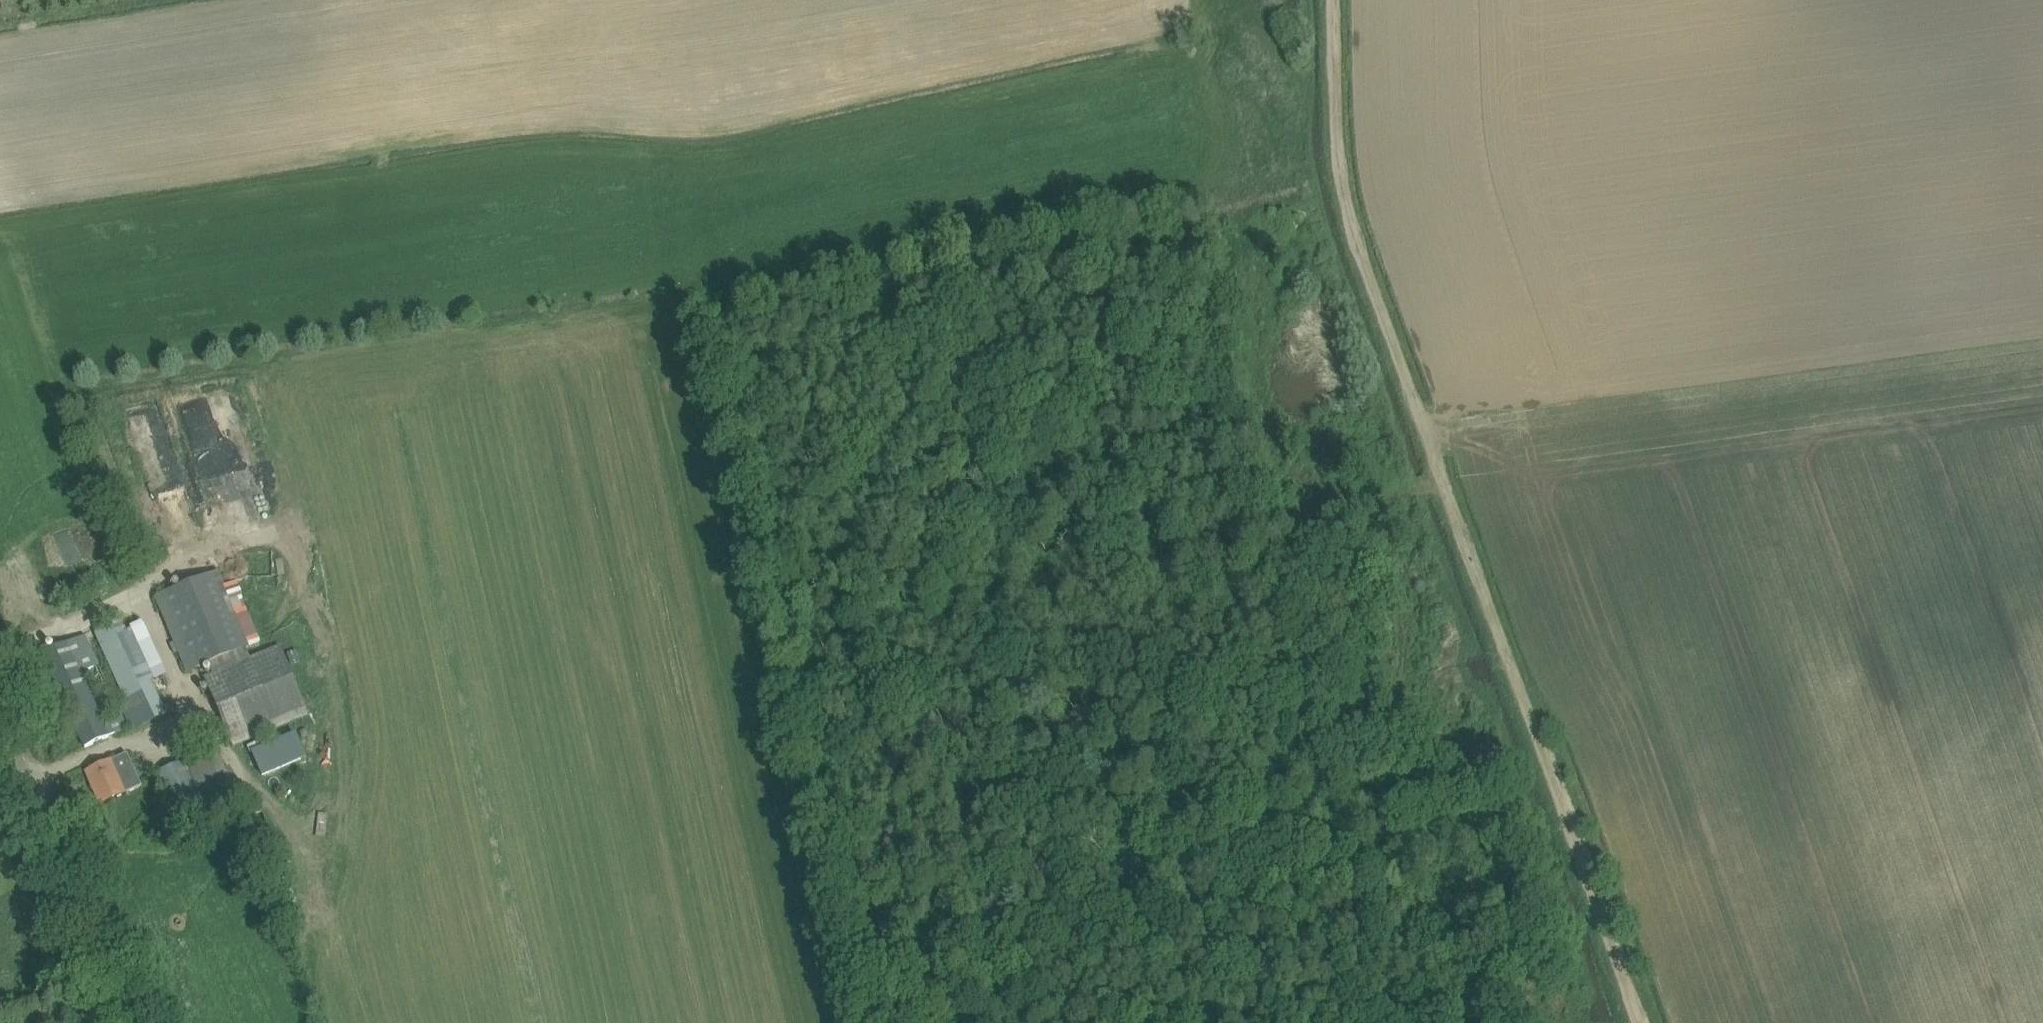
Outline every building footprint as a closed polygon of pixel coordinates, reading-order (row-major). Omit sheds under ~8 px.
[(211,394),(181,401),(201,482),(231,474),(211,394)] [(187,672),(251,646),(220,570),(156,596),(187,672)] [(128,617),(95,632),(128,703),(121,706),(134,736),(174,719),(128,617)] [(42,654),(85,748),(127,728),(85,636),(42,654)] [(278,645),(204,676),(230,739),(304,708),(278,645)] [(306,761),(295,735),(251,754),(262,780),(306,761)] [(216,747),(149,776),(170,823),(236,794),(216,747)] [(127,753),(86,771),(101,804),(142,786),(127,753)]
